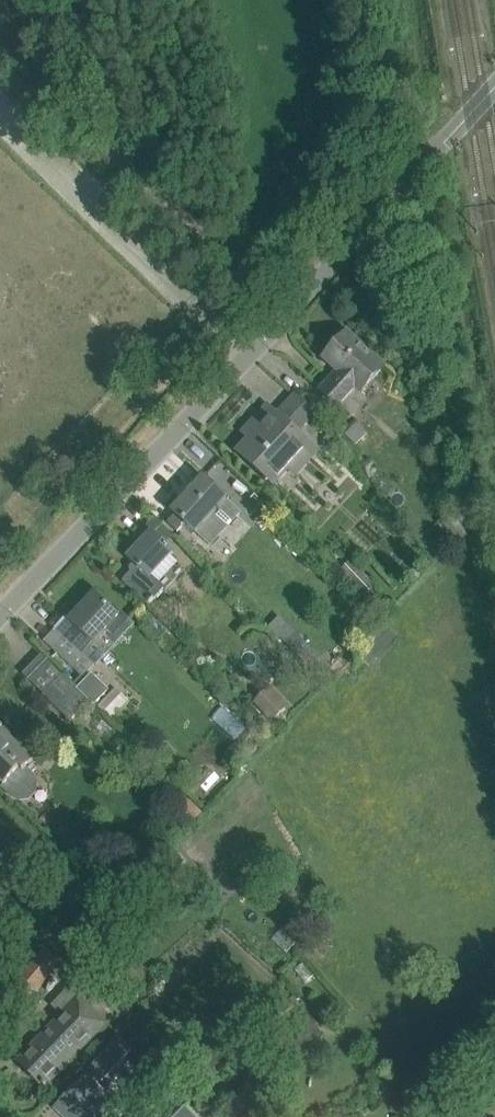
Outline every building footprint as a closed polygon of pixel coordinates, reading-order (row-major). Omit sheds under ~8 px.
[(384,366),(364,347),(347,333),(323,359),(337,371),(320,390),(340,409),(358,390),(360,392),(384,366)] [(308,444),(291,428),(274,413),(262,426),(256,420),(244,433),(251,439),(239,452),(273,483),(308,444)] [(352,422),(343,433),(354,443),(363,432),(352,422)] [(241,514),(218,493),(202,478),(172,511),(196,534),(210,547),(241,514)] [(451,513),(437,522),(454,546),(468,536),(451,513)] [(173,552),(162,542),(146,528),(135,540),(141,545),(128,559),(134,564),(134,565),(133,565),(132,565),(131,565),(131,566),(130,567),(129,568),(129,569),(129,570),(130,571),(131,572),(123,581),(149,606),(165,588),(159,583),(178,562),(170,555),(173,552)] [(370,590),(376,585),(352,560),(341,570),(375,605),(380,600),(370,590)] [(65,616),(55,628),(82,653),(105,628),(115,637),(131,620),(121,611),(117,615),(95,594),(70,621),(65,616)] [(357,656),(370,667),(397,634),(383,623),(357,656)] [(90,701),(78,689),(63,675),(43,695),(70,721),(90,701)] [(78,689),(90,701),(94,705),(107,691),(91,675),(78,689)] [(270,685),(254,703),(273,721),(290,703),(270,685)] [(99,708),(111,719),(129,700),(117,689),(99,708)] [(102,720),(94,729),(108,742),(116,732),(102,720)] [(36,753),(20,737),(15,743),(0,728),(0,783),(2,784),(0,787),(11,797),(18,801),(29,799),(36,792),(38,781),(34,774),(26,766),(38,754),(36,753)] [(213,790),(224,779),(210,767),(200,778),(213,790)] [(176,805),(188,818),(176,829),(180,834),(198,817),(182,800),(176,805)] [(26,1000),(59,962),(44,949),(11,987),(26,1000)] [(107,1023),(84,1001),(97,987),(83,974),(71,986),(70,985),(52,1006),(61,1014),(16,1060),(44,1088),(107,1023)] [(295,997),(275,1009),(280,1016),(299,1003),(295,997)] [(117,1043),(92,1069),(102,1080),(128,1054),(117,1043)] [(104,1116),(116,1104),(86,1075),(55,1108),(64,1116),(103,1116),(104,1116)] [(174,1116),(195,1116),(184,1106),(174,1116)]
